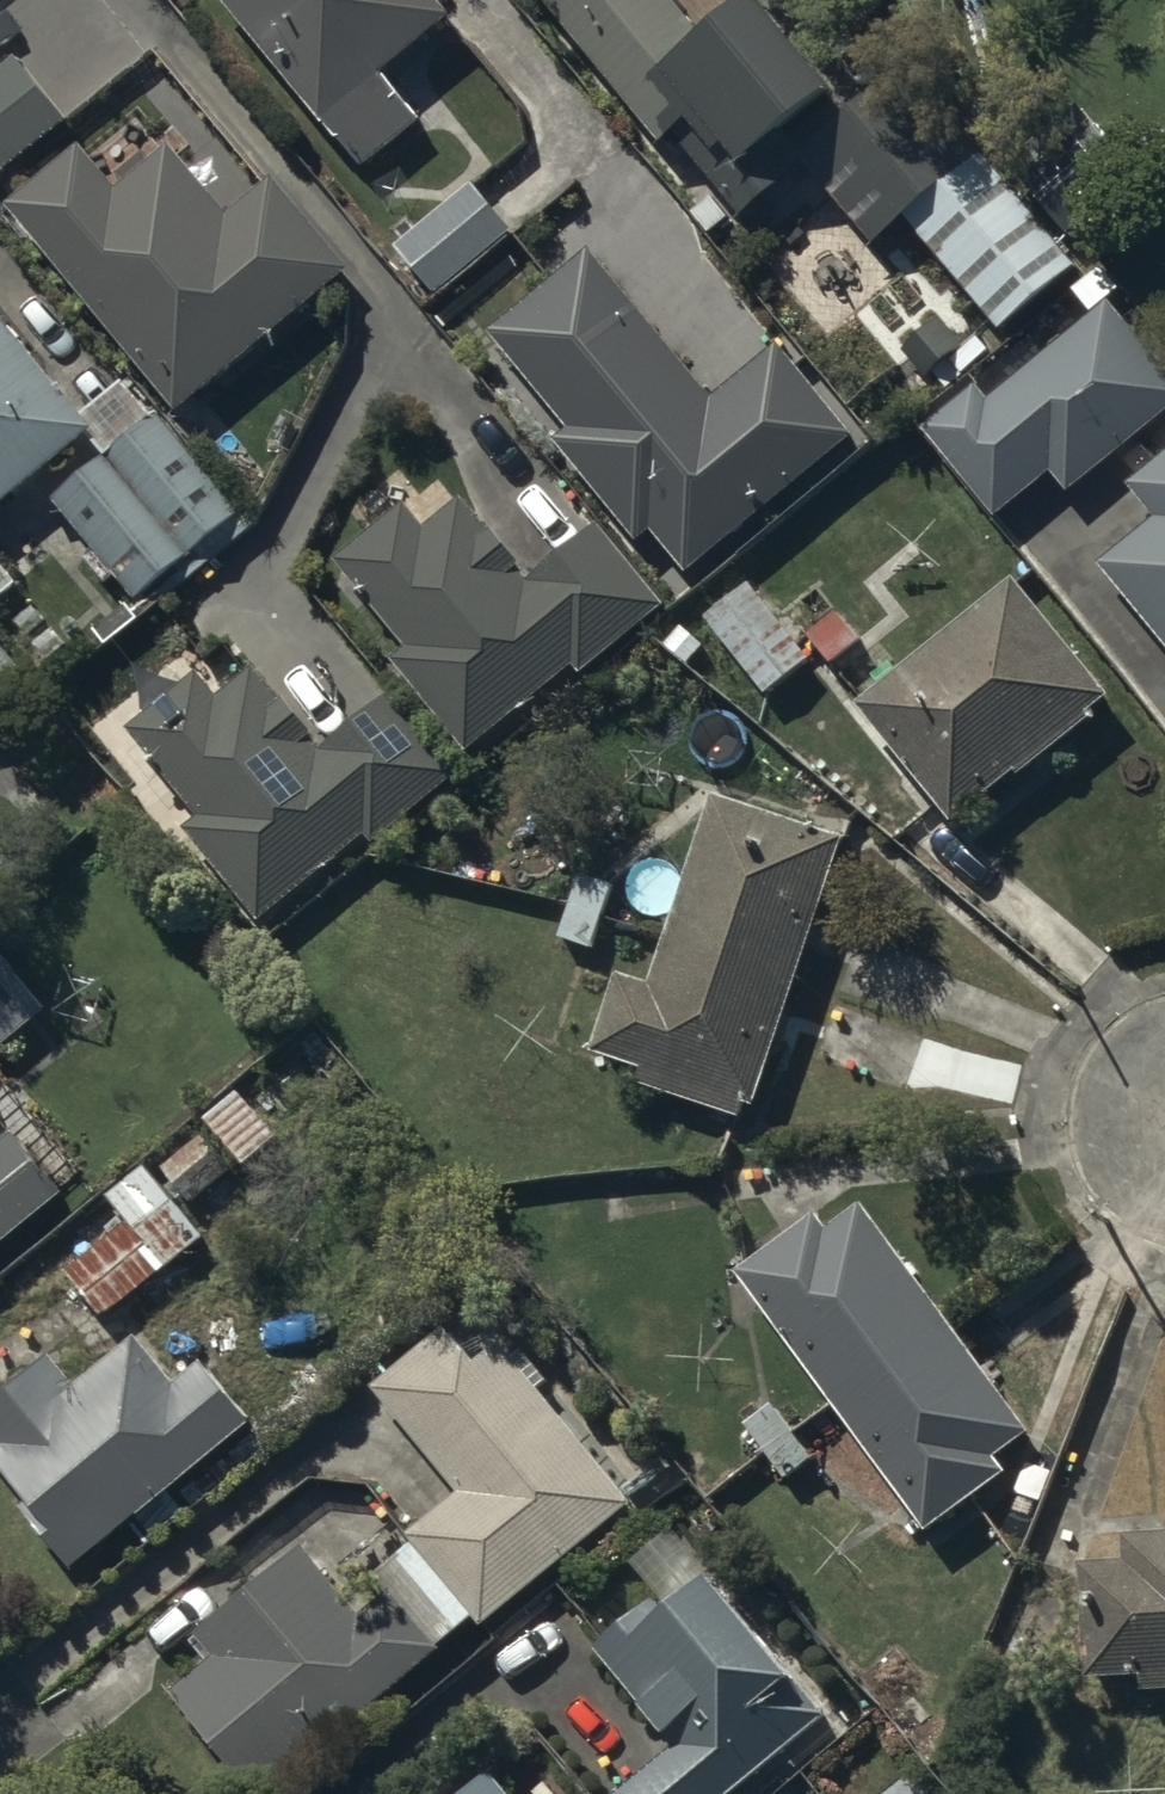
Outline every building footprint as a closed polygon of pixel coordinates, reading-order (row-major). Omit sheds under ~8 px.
[(359,163),(416,118),(377,70),(450,13),(439,0),(230,0),(359,163)] [(656,137),(668,128),(717,188),(691,210),(705,227),(731,206),(736,212),(791,168),(764,135),(832,79),(767,0),(727,0),(694,27),(672,0),(544,0),(656,137)] [(0,66),(0,177),(69,120),(15,54),(0,66)] [(871,236),(903,209),(998,324),(1080,257),(983,138),(926,184),(856,98),(797,146),(871,236)] [(81,140),(9,200),(179,407),(349,269),(273,177),(229,213),(173,146),(121,188),(81,140)] [(507,224),(468,180),(393,244),(431,289),(507,224)] [(710,393),(588,245),(485,328),(565,425),(555,433),(639,536),(651,527),(685,568),(851,433),(775,340),(710,393)] [(1107,296),(986,396),(974,380),(920,425),(995,514),(1050,468),(1066,488),(1164,406),(1164,366),(1107,296)] [(97,432),(87,420),(0,310),(0,506),(88,438),(97,432)] [(97,432),(88,438),(111,467),(64,504),(144,606),(254,520),(169,414),(162,419),(134,383),(87,420),(97,432)] [(1128,479),(1154,511),(1096,558),(1164,641),(1164,448),(1128,479)] [(391,658),(464,745),(572,654),(585,669),(664,602),(594,519),(519,582),(506,566),(516,557),(465,496),(430,525),(407,497),(337,555),(410,642),(391,658)] [(18,582),(0,558),(0,596),(18,582)] [(1107,690),(1010,572),(854,700),(950,816),(1011,765),(1018,773),(1090,714),(1085,707),(1107,690)] [(0,641),(0,701),(30,677),(0,641)] [(455,770),(387,689),(324,742),(287,698),(284,700),(253,662),(218,691),(196,665),(127,723),(200,810),(183,824),(262,916),(367,828),(375,837),(455,770)] [(752,1099),(840,835),(713,793),(651,979),(618,969),(592,1047),(638,1062),(633,1079),(733,1112),(739,1095),(752,1099)] [(45,1007),(0,955),(0,1046),(45,1007)] [(280,1134),(240,1089),(208,1117),(248,1162),(280,1134)] [(64,1185),(14,1127),(0,1138),(0,1240),(64,1185)] [(204,1233),(145,1162),(109,1192),(127,1214),(65,1265),(106,1314),(204,1233)] [(810,1209),(733,1265),(923,1526),(1003,1468),(990,1450),(1025,1424),(859,1197),(821,1225),(810,1209)] [(633,1497),(538,1386),(549,1377),(523,1347),(513,1354),(499,1337),(477,1356),(447,1321),(374,1384),(461,1485),(407,1531),(486,1622),(633,1497)] [(254,1417),(204,1357),(179,1378),(137,1328),(80,1376),(56,1346),(0,1393),(0,1462),(31,1499),(24,1504),(76,1566),(135,1516),(153,1537),(186,1510),(168,1489),(254,1417)] [(1124,1529),(1125,1561),(1083,1562),(1085,1671),(1135,1670),(1135,1683),(1164,1683),(1164,1529),(1124,1529)] [(473,1611),(412,1540),(379,1568),(393,1585),(365,1609),(308,1542),(198,1634),(214,1653),(175,1685),(267,1793),(445,1644),(441,1639),(473,1611)] [(826,1711),(713,1569),(664,1608),(655,1597),(597,1643),(677,1743),(612,1793),(727,1793),(724,1791),(826,1711)] [(491,1768),(460,1793),(513,1793),(491,1768)]
